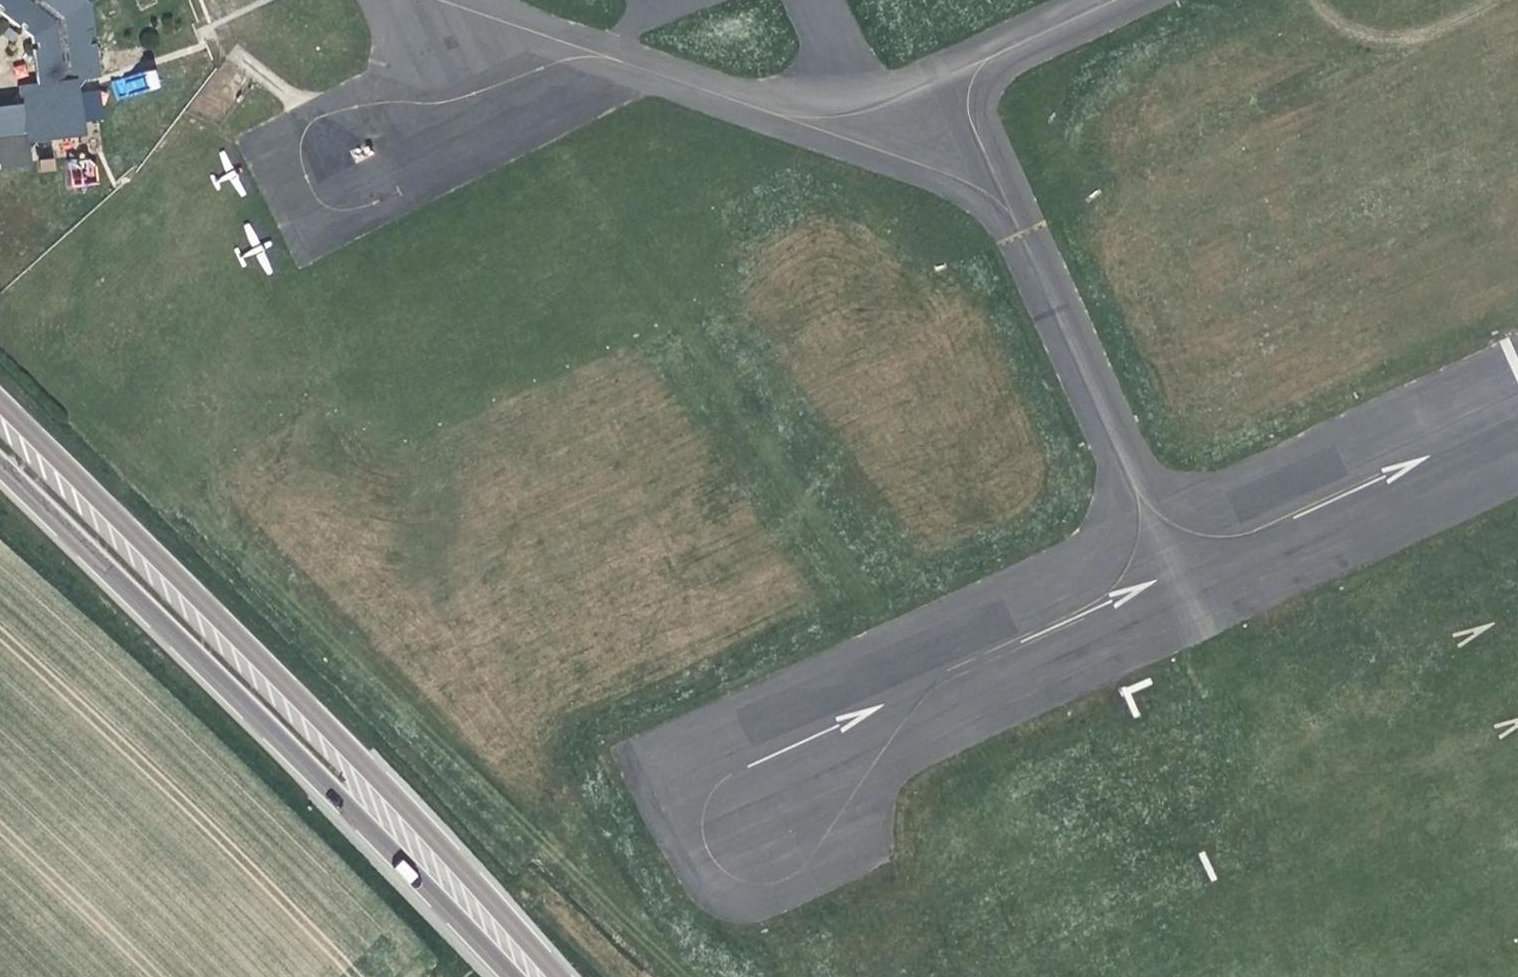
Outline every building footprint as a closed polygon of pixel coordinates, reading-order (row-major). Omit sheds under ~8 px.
[(25,105),(0,109),(0,163),(32,160),(31,150),(40,137),(82,132),(79,90),(90,76),(98,75),(91,5),(85,0),(2,0),(38,30),(44,81),(25,105)]
